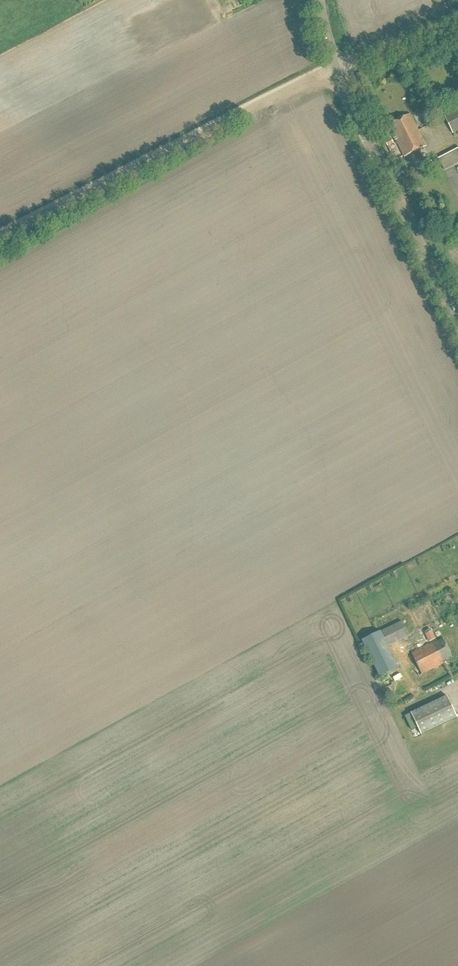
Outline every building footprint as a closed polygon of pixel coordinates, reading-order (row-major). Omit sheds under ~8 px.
[(453,133),(457,131),(457,108),(444,114),(453,133)] [(410,114),(389,125),(404,157),(426,147),(410,114)] [(439,157),(445,168),(457,162),(457,147),(439,157)] [(362,642),(380,678),(399,669),(388,647),(410,636),(403,622),(362,642)] [(435,639),(432,631),(425,634),(429,642),(435,639)] [(430,644),(409,655),(419,675),(443,663),(442,660),(451,655),(444,640),(431,646),(430,644)] [(412,714),(422,736),(457,718),(447,697),(412,714)] [(410,713),(404,715),(410,730),(415,728),(410,713)]
